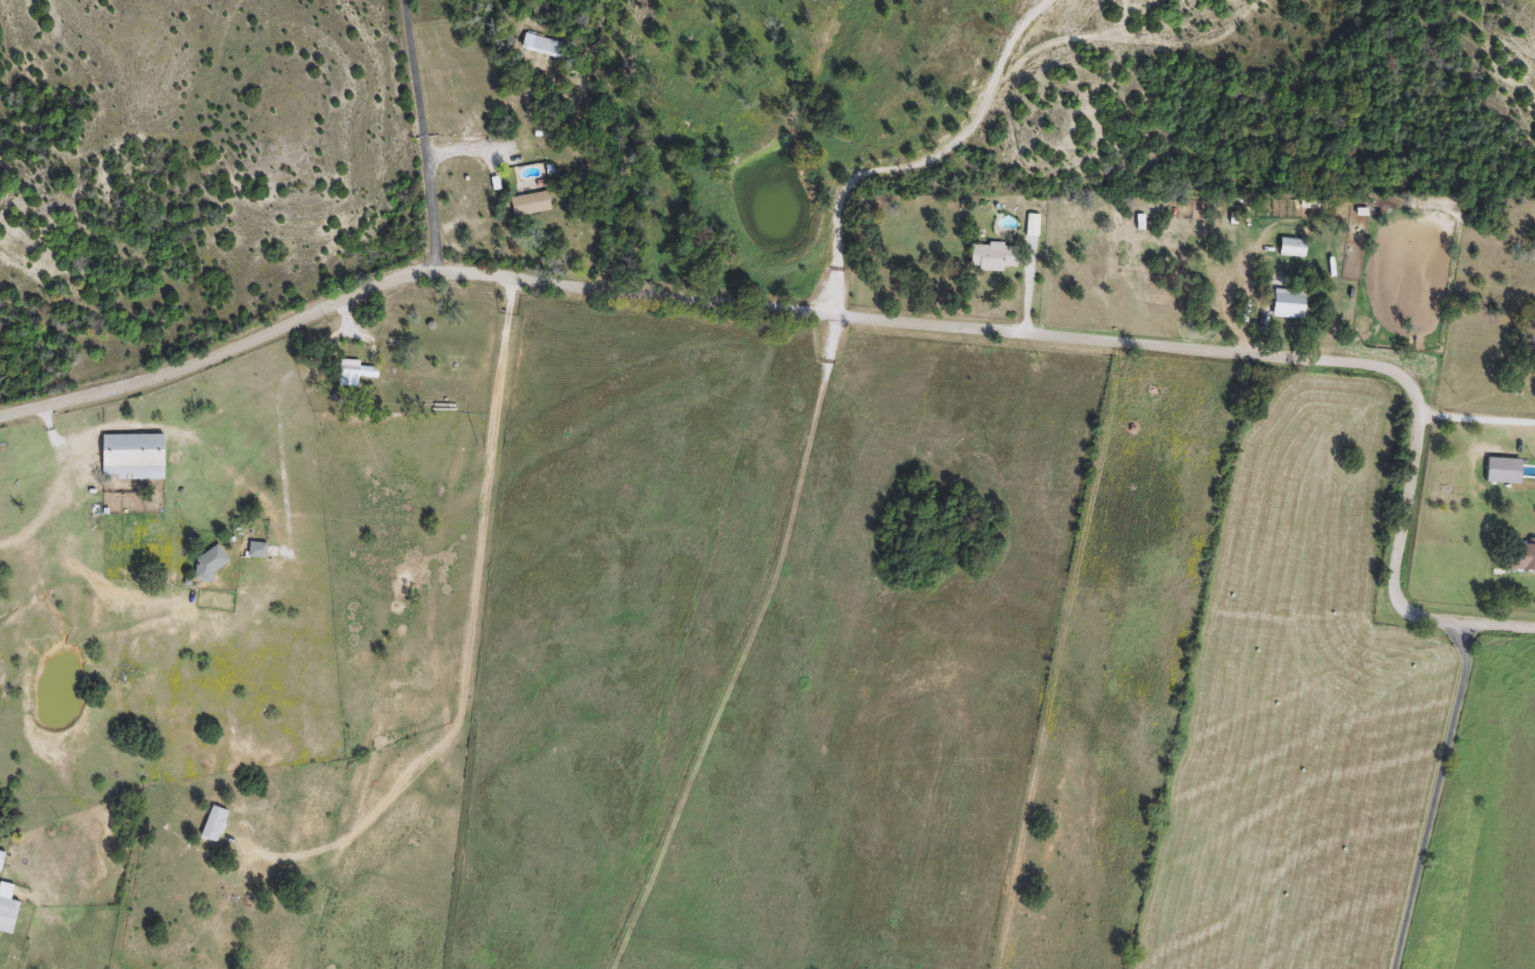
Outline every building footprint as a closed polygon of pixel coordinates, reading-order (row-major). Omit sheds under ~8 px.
[(527,51),(532,36),(560,45),(555,60),(527,51)] [(510,218),(507,199),(543,192),(547,211),(510,218)] [(1000,271),(967,271),(968,245),(1013,245),(1013,267),(1001,267),(1000,271)] [(1300,320),(1269,317),(1271,289),(1302,292),(1300,320)] [(357,377),(356,386),(334,383),(337,361),(375,365),(373,379),(357,377)] [(98,481),(98,436),(162,435),(162,480),(98,481)] [(265,544),(263,560),(246,558),(248,542),(265,544)] [(1506,543),(1534,544),(1534,572),(1505,571),(1506,543)] [(227,565),(199,581),(188,561),(216,546),(227,565)] [(12,934),(0,932),(0,882),(12,884),(8,900),(19,902),(12,934)]
